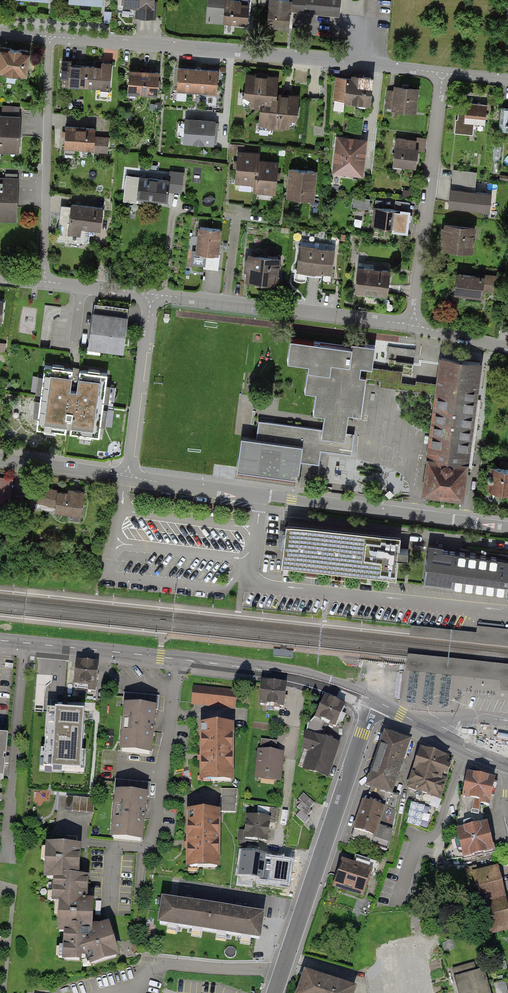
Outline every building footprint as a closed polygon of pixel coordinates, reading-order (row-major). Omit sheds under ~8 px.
[(152,0),(120,0),(120,6),(136,6),(136,16),(151,17),(152,0)] [(251,0),(240,0),(239,0),(209,0),(207,20),(246,23),(248,6),(251,6),(251,0)] [(263,27),(287,29),(289,10),(339,13),(340,0),(265,0),(263,27)] [(29,51),(1,47),(0,56),(0,70),(25,74),(29,51)] [(110,87),(112,63),(97,62),(97,67),(71,65),(71,61),(63,60),(62,77),(68,77),(68,84),(110,87)] [(216,92),(218,71),(179,68),(176,99),(186,100),(187,90),(216,92)] [(157,94),(159,72),(130,70),(128,91),(157,94)] [(277,77),(245,74),(242,103),(256,105),(253,126),(295,130),(299,95),(275,92),(277,77)] [(370,103),(373,77),(341,74),(338,99),(370,103)] [(417,88),(387,85),(385,107),(415,110),(417,88)] [(486,125),(488,106),(464,103),(463,112),(456,111),(454,133),(472,135),(473,124),(486,125)] [(20,116),(0,116),(0,151),(18,152),(20,116)] [(213,142),(215,121),(182,118),(181,139),(213,142)] [(92,129),(62,127),(60,148),(107,152),(108,140),(91,138),(92,129)] [(366,138),(335,136),(332,173),(363,176),(366,138)] [(415,140),(392,138),(389,165),(413,167),(415,140)] [(276,192),(279,162),(257,160),(258,152),(236,150),(234,181),(252,182),(252,190),(276,192)] [(313,199),(316,170),(289,167),(287,196),(313,199)] [(452,168),(450,183),(475,186),(477,170),(452,168)] [(168,180),(126,175),(124,196),(169,201),(170,191),(182,192),(184,171),(169,170),(168,180)] [(16,179),(0,178),(0,220),(14,221),(16,179)] [(475,186),(450,183),(448,202),(490,207),(492,188),(475,186)] [(355,197),(355,206),(370,206),(370,197),(355,197)] [(105,211),(68,207),(64,235),(78,236),(79,224),(103,227),(105,211)] [(407,231),(409,212),(373,209),(371,228),(407,231)] [(474,227),(441,223),(438,248),(471,252),(474,227)] [(218,256),(221,230),(198,227),(195,253),(218,256)] [(334,250),(298,247),(296,270),(332,273),(334,250)] [(278,257),(246,254),(244,282),(275,285),(278,257)] [(387,293),(389,271),(358,267),(356,290),(366,291),(365,294),(376,295),(376,292),(387,293)] [(482,276),(454,274),(453,296),(480,298),(482,276)] [(124,345),(127,320),(89,315),(86,340),(124,345)] [(346,347),(286,340),(283,361),(303,364),(300,392),(312,394),(310,414),(319,415),(318,429),(258,422),(256,440),(238,438),(234,470),(295,478),(297,461),(318,464),(319,451),(349,455),(352,433),(342,431),(344,413),(358,415),(362,376),(368,377),(368,379),(380,380),(380,386),(432,393),(421,482),(467,488),(482,364),(436,359),(433,383),(415,381),(414,384),(400,382),(402,372),(368,368),(371,346),(346,343),(346,347)] [(107,369),(44,361),(35,425),(99,433),(107,369)] [(489,469),(486,492),(507,495),(507,472),(489,469)] [(0,479),(0,499),(9,500),(11,480),(0,479)] [(82,515),(84,495),(40,489),(39,502),(53,504),(52,511),(82,515)] [(392,577),(396,539),(280,526),(276,564),(392,577)] [(421,550),(417,579),(507,590),(507,561),(421,550)] [(504,626),(479,624),(478,630),(503,633),(504,626)] [(477,629),(476,636),(411,629),(410,639),(507,650),(507,633),(477,629)] [(407,658),(406,674),(501,684),(500,693),(507,694),(507,669),(407,658)] [(60,685),(62,661),(42,659),(40,683),(60,685)] [(98,690),(100,666),(73,663),(71,688),(98,690)] [(285,707),(287,687),(262,685),(260,704),(285,707)] [(232,690),(193,687),(191,707),(231,710),(232,690)] [(158,710),(159,697),(124,693),(122,706),(158,710)] [(341,714),(344,707),(325,698),(316,718),(330,724),(329,726),(333,728),(334,726),(336,727),(339,720),(342,722),(345,715),(341,714)] [(152,754),(155,711),(123,709),(119,751),(152,754)] [(92,757),(95,716),(69,714),(64,774),(83,775),(84,756),(92,757)] [(327,776),(338,745),(319,738),(323,730),(310,725),(307,725),(304,749),(305,749),(302,757),(308,760),(305,768),(327,776)] [(231,780),(231,728),(200,728),(200,780),(231,780)] [(391,793),(407,744),(386,736),(369,787),(386,793),(383,800),(398,805),(399,796),(391,793)] [(277,741),(261,740),(260,748),(276,750),(277,741)] [(282,753),(260,751),(257,778),(278,780),(282,753)] [(441,801),(452,764),(420,755),(409,792),(441,801)] [(489,806),(494,781),(468,775),(463,797),(481,801),(480,805),(489,806)] [(237,789),(222,789),(222,792),(222,796),(221,796),(221,800),(221,804),(220,804),(220,808),(220,811),(235,811),(235,804),(236,804),(236,797),(237,797),(237,789)] [(296,816),(305,824),(310,818),(307,816),(312,811),(310,809),(315,803),(303,793),(298,799),(302,802),(297,807),(301,810),(296,816)] [(65,810),(93,813),(95,799),(76,797),(67,796),(65,810)] [(142,841),(146,799),(113,796),(110,839),(142,841)] [(479,813),(480,805),(481,801),(463,797),(461,797),(458,818),(454,819),(456,829),(454,829),(457,839),(450,840),(451,844),(448,851),(444,851),(446,860),(461,859),(492,852),(485,822),(482,823),(479,813)] [(386,850),(398,805),(383,800),(381,807),(364,801),(352,838),(386,850)] [(430,828),(437,810),(415,802),(408,820),(430,828)] [(266,841),(269,822),(276,822),(278,809),(270,808),(269,820),(248,817),(246,831),(239,830),(238,840),(256,843),(256,839),(266,841)] [(218,868),(219,815),(185,814),(184,867),(218,868)] [(114,953),(107,926),(88,931),(89,903),(83,903),(84,880),(76,879),(77,850),(37,849),(35,880),(46,881),(45,909),(49,910),(48,932),(56,933),(54,964),(87,965),(87,961),(114,953)] [(291,859),(241,852),(238,875),(240,876),(239,882),(251,884),(252,877),(288,882),(291,859)] [(376,873),(379,864),(361,858),(358,867),(343,862),(335,886),(362,896),(371,871),(376,873)] [(498,870),(472,876),(486,933),(507,927),(507,908),(498,870)] [(264,912),(164,897),(159,924),(260,939),(264,912)] [(480,970),(466,974),(463,967),(453,969),(455,977),(454,977),(459,992),(487,992),(480,970)] [(353,989),(307,974),(301,992),(352,992),(353,989)] [(506,982),(497,984),(499,992),(507,992),(507,989),(506,982)]
